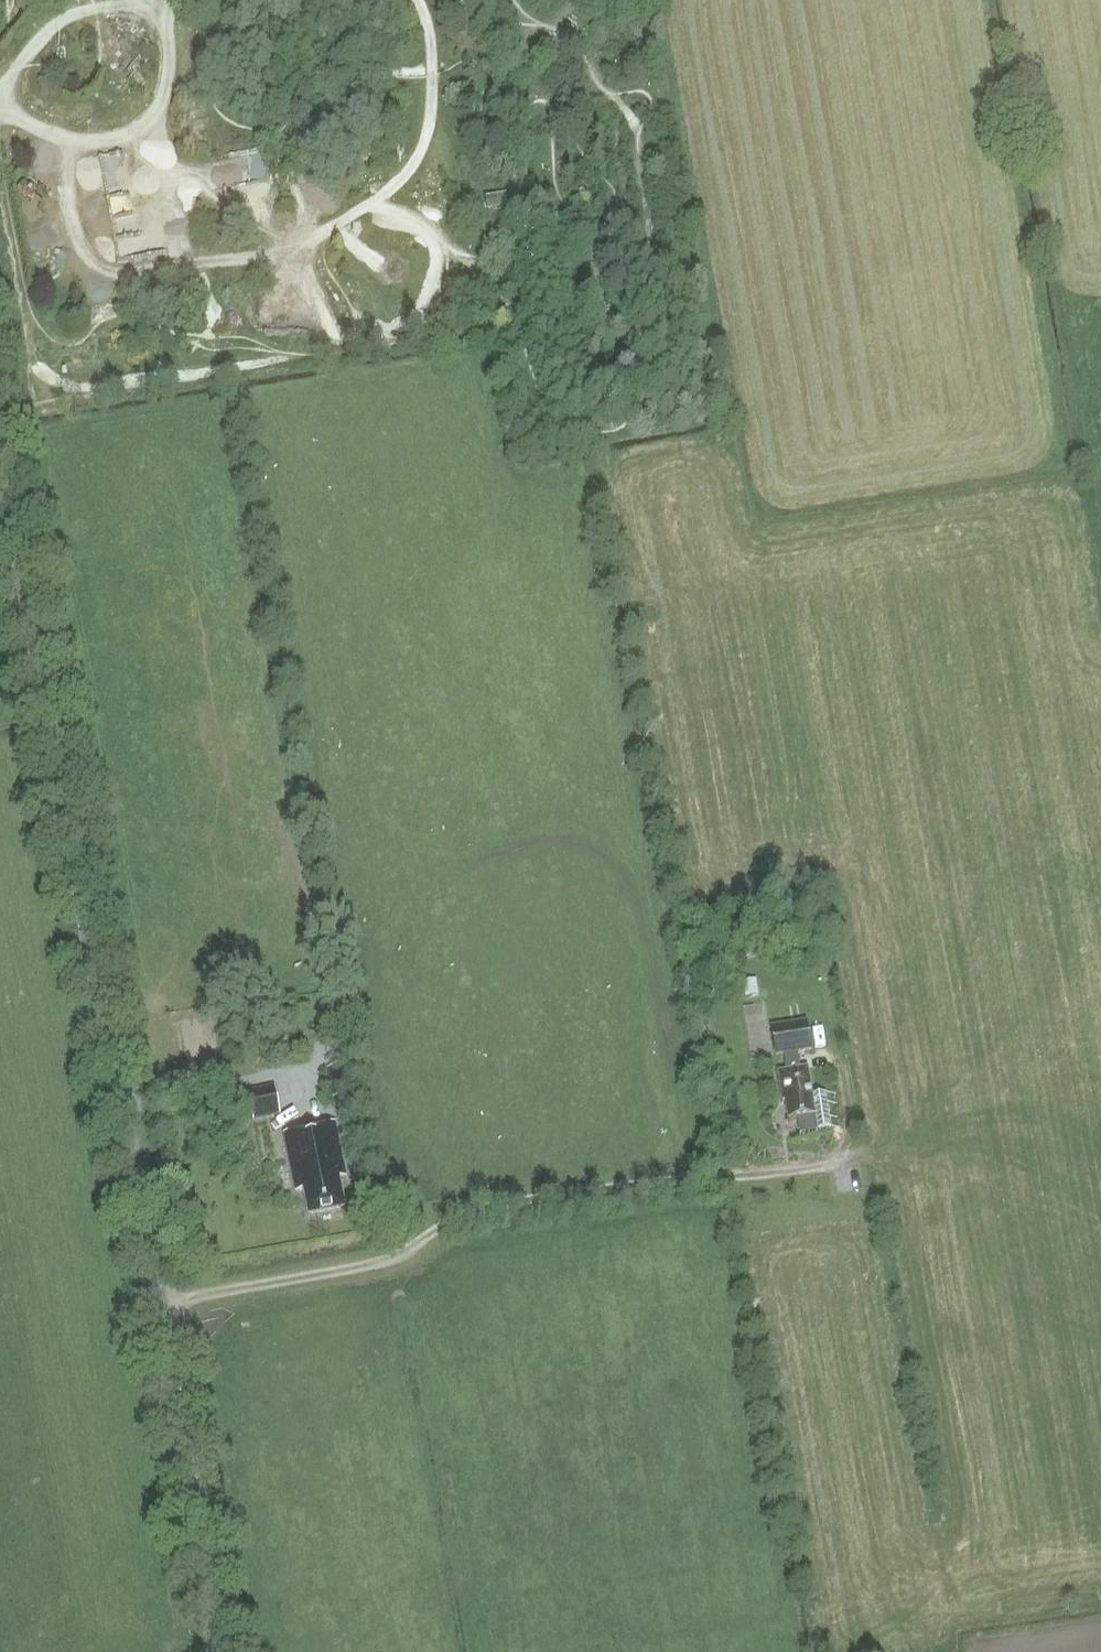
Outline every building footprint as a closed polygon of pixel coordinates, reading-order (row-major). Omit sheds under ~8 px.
[(271,147),(250,148),(252,177),(272,177),(271,147)] [(126,150),(106,154),(109,168),(129,163),(126,150)] [(508,207),(506,194),(485,197),(488,211),(508,207)] [(787,924),(775,926),(777,940),(789,938),(787,924)] [(698,961),(721,958),(720,947),(697,949),(698,961)] [(806,1021),(774,1026),(778,1054),(782,1053),(785,1071),(778,1072),(783,1102),(785,1101),(788,1120),(797,1118),(800,1134),(831,1129),(825,1094),(811,1097),(806,1068),(800,1069),(798,1053),(811,1051),(806,1021)] [(275,1086),(248,1092),(253,1119),(281,1114),(275,1086)] [(338,1180),(345,1178),(334,1124),(284,1135),(296,1193),(303,1192),(309,1215),(344,1208),(338,1180)]
